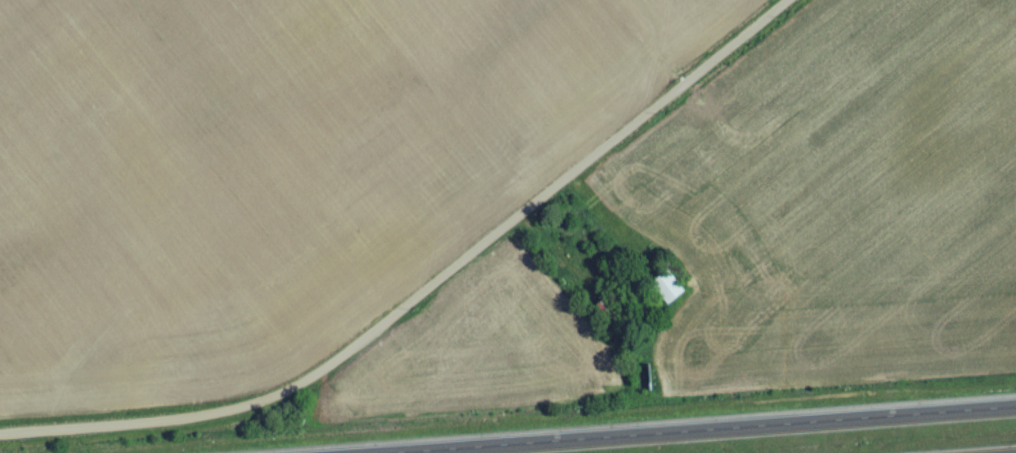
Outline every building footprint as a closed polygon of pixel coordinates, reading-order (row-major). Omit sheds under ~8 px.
[(669,311),(687,296),(669,275),(652,290),(669,311)]
